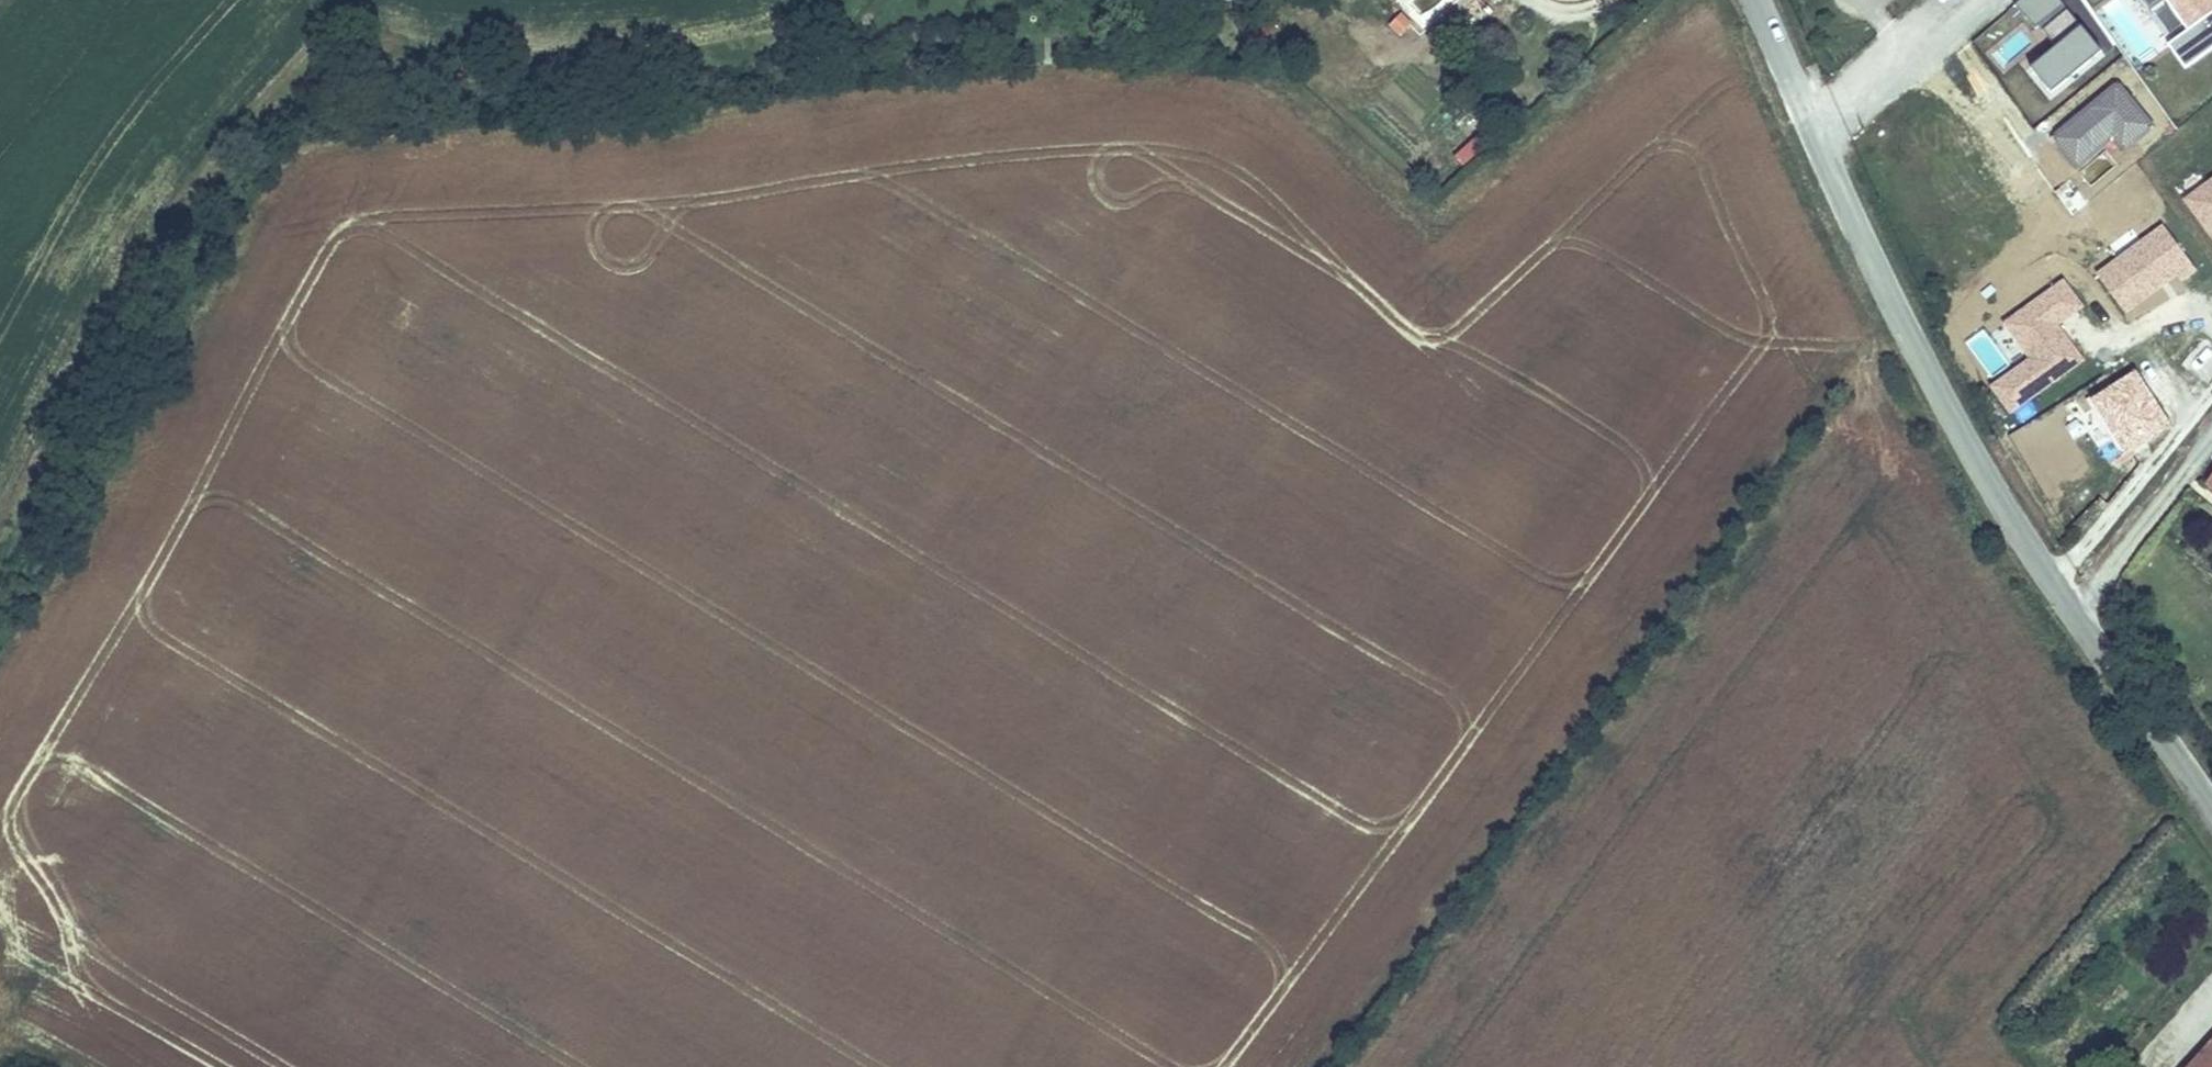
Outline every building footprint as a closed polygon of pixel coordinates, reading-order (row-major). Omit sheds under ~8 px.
[(2139,67),(2157,55),(2120,0),(2114,0),(2100,10),(2139,67)] [(2186,73),(2211,54),(2211,0),(2133,0),(2186,73)] [(2211,248),(2211,177),(2182,195),(2211,248)] [(2165,226),(2092,271),(2120,317),(2194,272),(2165,226)] [(2008,418),(2086,365),(2060,328),(2085,310),(2064,280),(1989,331),(2015,367),(1986,387),(2008,418)] [(2176,367),(2199,379),(2211,355),(2211,342),(2195,333),(2176,367)] [(2158,430),(2128,377),(2085,401),(2116,454),(2158,430)] [(2196,475),(2211,490),(2211,457),(2196,475)] [(2197,1066),(2211,1066),(2211,1049),(2197,1066)]
